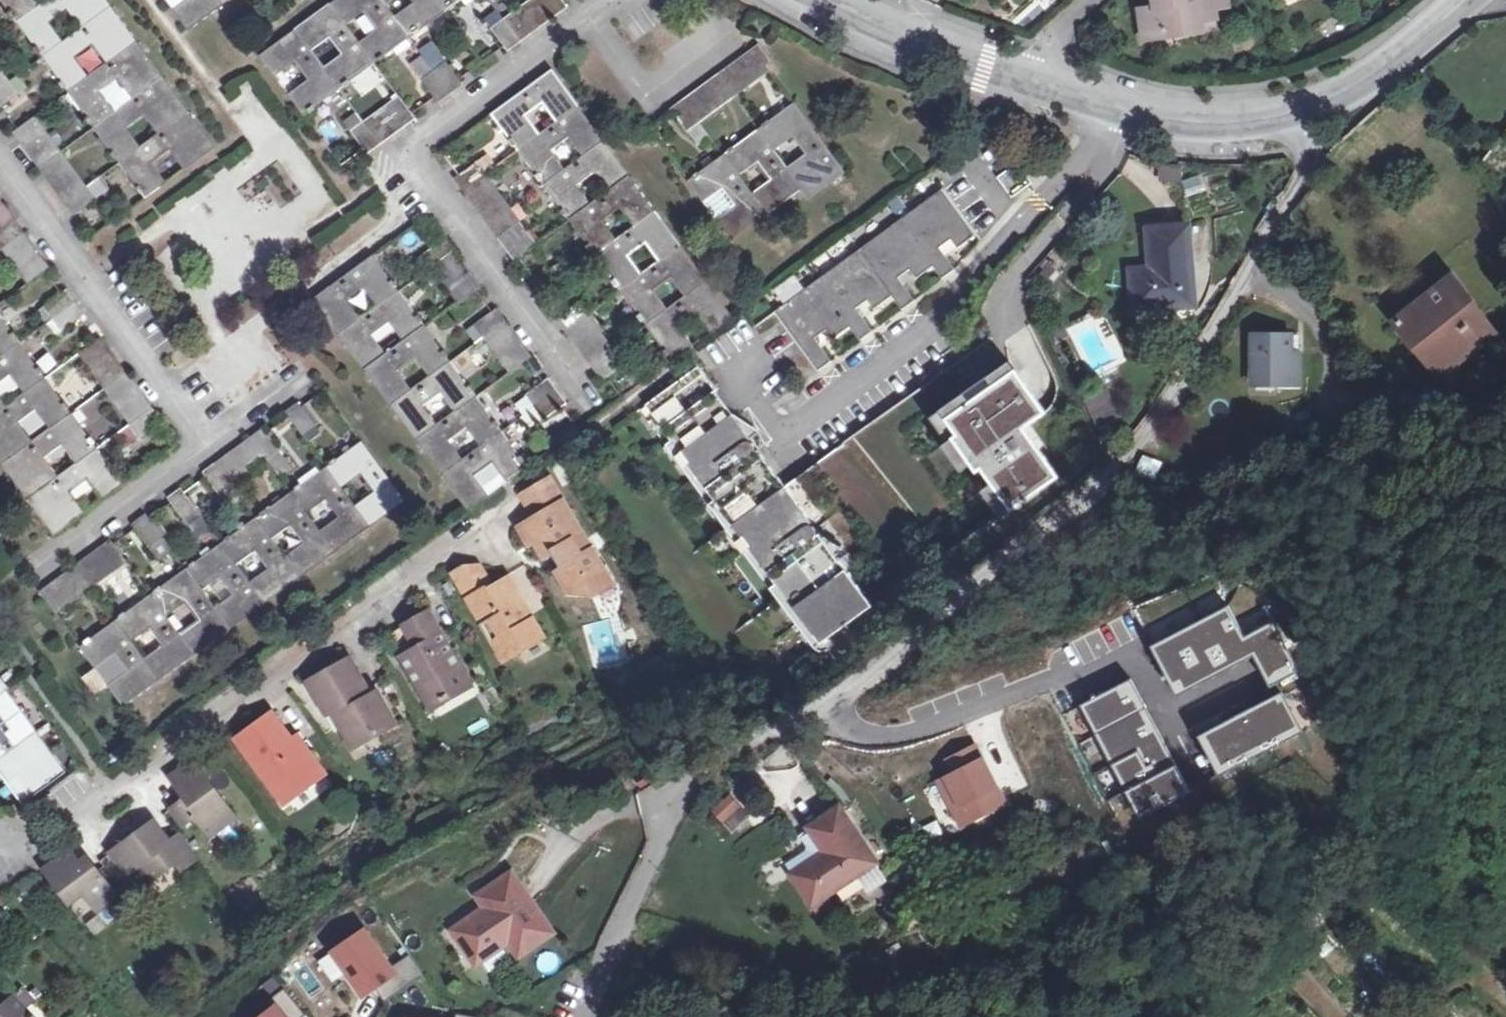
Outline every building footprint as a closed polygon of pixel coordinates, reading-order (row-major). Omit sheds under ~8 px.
[(120,163),(146,199),(167,183),(153,164),(170,152),(185,171),(216,147),(108,0),(50,0),(39,7),(34,0),(1,0),(94,128),(120,163)] [(174,10),(190,32),(233,0),(188,0),(174,10)] [(261,56),(277,78),(296,64),(309,81),(290,95),(306,116),(465,0),(411,0),(414,4),(396,17),(384,0),(338,0),(261,56)] [(498,11),(486,20),(509,52),(569,9),(563,0),(532,0),(504,20),(498,11)] [(1216,11),(1214,0),(1153,0),(1155,9),(1139,10),(1144,41),(1162,38),(1170,29),(1182,28),(1183,35),(1202,32),(1200,21),(1217,19),(1216,11)] [(1216,11),(1231,9),(1230,0),(1214,0),(1216,11)] [(1200,21),(1202,32),(1218,30),(1217,19),(1200,21)] [(671,109),(688,131),(701,122),(771,71),(767,66),(772,62),(759,44),(671,109)] [(410,65),(438,103),(463,84),(446,62),(445,63),(436,51),(425,60),(422,56),(410,65)] [(20,95),(0,68),(0,110),(20,95)] [(553,71),(493,115),(673,361),(695,346),(680,326),(698,314),(712,333),(733,317),(553,71)] [(415,120),(398,96),(350,131),(368,154),(415,120)] [(723,189),(735,206),(717,219),(733,241),(802,190),(809,200),(846,173),(794,103),(688,180),(705,203),(723,189)] [(35,114),(12,131),(73,214),(95,197),(94,196),(86,185),(35,114)] [(701,122),(688,131),(691,136),(704,127),(701,122)] [(478,163),(486,174),(495,167),(487,156),(478,163)] [(537,244),(486,174),(478,163),(455,179),(515,261),(537,244)] [(1010,195),(1026,184),(1013,166),(998,177),(1010,195)] [(86,185),(94,196),(101,195),(92,183),(86,185)] [(833,343),(851,330),(860,343),(872,334),(854,309),(865,301),(874,313),(892,300),(901,312),(914,303),(896,278),(908,269),(916,281),(933,269),(942,282),(955,273),(937,249),(949,240),(958,252),(976,239),(942,193),(775,314),(818,373),(831,364),(816,343),(827,335),(833,343)] [(27,285),(50,269),(0,200),(0,248),(27,285)] [(1131,270),(1134,313),(1196,307),(1190,226),(1148,229),(1150,269),(1131,270)] [(409,250),(423,242),(415,229),(401,237),(409,250)] [(446,238),(423,255),(432,267),(457,303),(480,285),(446,238)] [(1287,267),(1289,266),(1297,262),(1289,248),(1280,253),(1287,267)] [(432,267),(423,255),(417,260),(425,272),(432,267)] [(425,326),(374,256),(313,300),(468,512),(490,496),(475,476),(493,463),(508,483),(528,468),(501,432),(425,326)] [(1396,323),(1438,375),(1493,333),(1451,279),(1396,323)] [(580,303),(557,319),(603,381),(625,365),(580,303)] [(497,309),(475,325),(484,338),(510,373),(532,357),(497,309)] [(0,315),(0,385),(11,376),(24,394),(7,407),(0,396),(0,460),(55,536),(85,514),(72,495),(89,482),(103,501),(124,486),(0,315)] [(484,338),(475,325),(468,331),(477,343),(484,338)] [(1249,375),(1272,376),(1271,388),(1293,390),(1295,355),(1287,355),(1288,338),(1250,336),(1249,375)] [(102,338),(79,355),(131,426),(140,438),(162,421),(102,338)] [(993,341),(855,438),(927,531),(993,485),(1013,511),(1058,478),(1004,405),(1027,389),(993,341)] [(480,348),(459,357),(466,373),(487,364),(480,348)] [(625,376),(632,386),(644,377),(637,368),(625,376)] [(756,450),(698,369),(645,407),(819,647),(870,610),(784,489),(777,493),(751,457),(755,454),(756,452),(756,450)] [(1272,376),(1249,375),(1248,387),(1271,388),(1272,376)] [(524,416),(515,422),(524,434),(542,420),(544,421),(567,404),(548,379),(526,395),(527,397),(516,405),(524,416)] [(285,413),(303,435),(315,427),(297,403),(285,413)] [(140,438),(131,426),(118,435),(127,447),(140,438)] [(315,427),(303,435),(309,444),(321,435),(315,427)] [(231,511),(244,502),(233,487),(267,461),(281,479),(293,469),(263,429),(203,473),(231,511)] [(363,443),(80,648),(97,669),(116,655),(129,672),(110,687),(125,709),(407,503),(363,443)] [(757,452),(755,454),(751,457),(777,493),(784,489),(757,452)] [(1137,472),(1152,480),(1161,462),(1146,455),(1137,472)] [(614,585),(594,550),(584,556),(578,547),(588,540),(551,478),(522,496),(532,512),(535,518),(520,527),(531,545),(535,542),(545,558),(556,553),(565,568),(557,572),(567,589),(569,588),(572,593),(591,595),(596,592),(598,595),(614,585)] [(196,536),(209,526),(180,490),(168,499),(196,536)] [(160,561),(173,551),(146,515),(133,525),(160,561)] [(40,592),(57,615),(127,563),(110,540),(40,592)] [(584,556),(594,550),(588,540),(578,547),(584,556)] [(453,575),(503,660),(521,650),(522,651),(544,638),(532,618),(529,619),(516,596),(518,595),(508,577),(491,586),(479,565),(463,570),(453,575)] [(1178,697),(1255,656),(1229,606),(1152,646),(1178,697)] [(390,637),(404,660),(410,657),(413,663),(407,666),(432,709),(472,686),(430,614),(390,637)] [(1275,621),(1245,637),(1255,656),(1272,687),(1302,671),(1275,621)] [(410,657),(404,660),(407,666),(413,663),(410,657)] [(309,684),(327,714),(337,709),(358,746),(393,726),(375,695),(364,701),(360,695),(367,691),(349,661),(309,684)] [(1081,706),(1141,820),(1192,793),(1132,680),(1081,706)] [(0,697),(0,761),(38,733),(7,692),(0,697)] [(1284,693),(1199,737),(1221,778),(1305,734),(1284,693)] [(281,804),(311,782),(306,775),(318,767),(301,744),(294,749),(289,743),(291,741),(271,714),(236,741),(281,804)] [(0,761),(0,773),(24,806),(68,774),(38,733),(0,761)] [(122,747),(129,757),(144,746),(137,737),(122,747)] [(955,775),(940,783),(953,810),(961,806),(969,822),(1005,804),(976,748),(949,762),(955,775)] [(235,819),(194,762),(169,779),(184,800),(170,811),(183,827),(195,819),(209,838),(235,819)] [(306,775),(311,782),(323,774),(318,767),(306,775)] [(712,811),(731,833),(750,817),(731,795),(712,811)] [(961,806),(953,810),(962,826),(969,822),(961,806)] [(810,828),(812,832),(828,855),(821,860),(819,858),(792,876),(812,905),(822,898),(876,864),(840,808),(810,828)] [(182,871),(197,861),(179,837),(167,846),(151,825),(113,854),(128,875),(138,867),(150,883),(177,864),(182,871)] [(828,855),(812,832),(801,839),(806,847),(804,853),(785,865),(792,876),(819,858),(821,860),(828,855)] [(96,912),(116,897),(88,859),(80,864),(70,852),(44,871),(69,904),(82,894),(96,912)] [(453,932),(476,965),(511,942),(521,957),(553,935),(511,874),(480,895),(488,907),(453,932)] [(822,898),(812,905),(819,916),(829,909),(822,898)] [(366,998),(380,988),(389,1001),(424,976),(411,957),(392,969),(366,932),(335,954),(366,998)] [(306,1016),(285,990),(271,1001),(276,1008),(266,1016),(305,1016),(306,1016)] [(22,1013),(26,1010),(13,996),(9,999),(22,1013)] [(26,1010),(22,1013),(9,999),(0,1008),(0,1016),(32,1016),(26,1010)]
